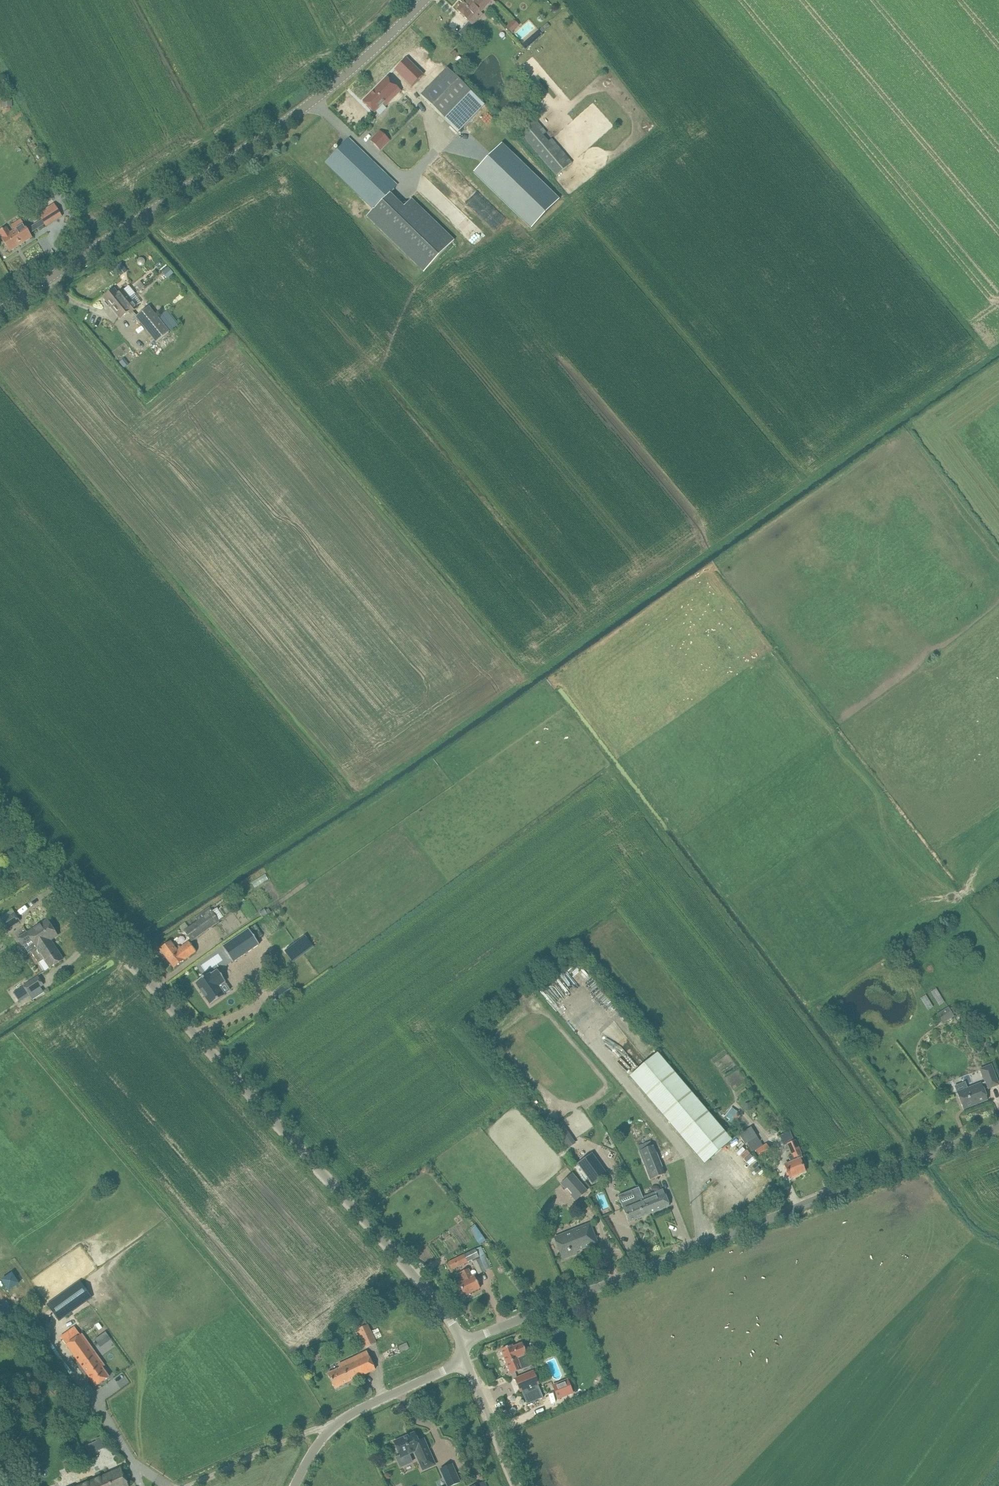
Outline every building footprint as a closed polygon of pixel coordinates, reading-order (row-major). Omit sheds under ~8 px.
[(464,17),(470,22),(478,13),(479,14),(492,0),(466,0),(457,10),(464,17)] [(524,12),(532,20),(540,12),(533,4),(524,12)] [(423,75),(406,58),(397,67),(395,69),(412,86),(423,75)] [(447,69),(421,96),(457,132),(484,105),(447,69)] [(402,94),(402,93),(387,78),(363,102),(375,114),(384,105),(386,107),(400,92),(402,94)] [(527,110),(511,124),(555,177),(572,163),(552,138),(548,142),(543,136),(547,133),(527,110)] [(379,132),(370,141),(379,151),(389,140),(380,132),(379,132)] [(326,162),(374,209),(367,216),(424,272),(454,240),(411,199),(403,208),(388,194),(397,185),(349,138),(326,162)] [(503,147),(476,176),(536,231),(563,201),(503,147)] [(40,216),(45,224),(46,226),(62,216),(55,206),(40,216)] [(0,231),(0,234),(2,238),(1,238),(4,243),(10,251),(32,237),(30,234),(34,231),(44,225),(41,220),(31,226),(27,229),(21,220),(12,225),(15,230),(10,233),(6,227),(0,231)] [(170,266),(163,272),(169,278),(175,272),(170,266)] [(123,290),(119,294),(115,289),(104,298),(110,306),(113,309),(123,300),(125,303),(130,299),(123,290)] [(120,318),(128,312),(130,314),(137,308),(130,299),(125,303),(123,300),(113,309),(120,318)] [(136,317),(132,320),(134,322),(138,319),(146,329),(159,319),(158,318),(148,306),(136,316),(136,317)] [(159,319),(146,329),(156,342),(169,332),(178,325),(166,311),(158,318),(159,319)] [(184,930),(190,938),(192,941),(219,922),(224,918),(222,917),(226,914),(222,908),(218,910),(217,908),(212,911),(209,908),(195,917),(197,921),(188,927),(184,930)] [(0,922),(0,924),(4,930),(19,921),(14,913),(0,922)] [(47,920),(39,926),(18,940),(21,946),(23,945),(29,954),(31,952),(37,948),(50,940),(57,935),(47,920)] [(233,964),(259,947),(258,946),(247,930),(221,948),(233,964)] [(312,947),(305,937),(285,951),(293,962),(312,947)] [(37,948),(31,952),(39,963),(43,960),(49,968),(51,967),(54,965),(63,959),(50,940),(37,948)] [(170,941),(168,943),(160,949),(174,968),(196,951),(188,942),(177,950),(170,941)] [(226,982),(217,970),(211,974),(210,973),(195,983),(210,1005),(225,995),(219,986),(226,982)] [(44,986),(38,976),(13,993),(19,1002),(29,995),(44,986)] [(288,983),(278,991),(284,999),(293,993),(294,992),(293,991),(288,983)] [(930,994),(929,993),(922,998),(930,1010),(938,1004),(939,1005),(946,1001),(938,989),(930,994)] [(949,1008),(938,1014),(943,1022),(954,1016),(949,1008)] [(706,1094),(698,1100),(657,1052),(630,1076),(704,1164),(732,1140),(705,1108),(712,1102),(706,1094)] [(988,1089),(998,1085),(991,1065),(980,1069),(985,1082),(981,1084),(981,1083),(967,1088),(968,1090),(957,1094),(963,1109),(987,1100),(984,1090),(987,1088),(988,1089)] [(733,1107),(725,1116),(732,1121),(739,1112),(733,1107)] [(474,1137),(486,1130),(482,1124),(471,1132),(474,1137)] [(570,1127),(565,1129),(563,1124),(559,1125),(567,1147),(576,1144),(570,1127)] [(755,1152),(760,1159),(771,1152),(766,1143),(763,1145),(750,1128),(741,1134),(753,1153),(755,1152)] [(790,1132),(781,1137),(785,1147),(789,1145),(792,1155),(788,1156),(791,1162),(785,1164),(786,1168),(790,1177),(805,1171),(802,1165),(804,1164),(801,1156),(795,1141),(794,1141),(790,1132)] [(664,1174),(653,1145),(639,1151),(651,1179),(664,1174)] [(592,1154),(578,1164),(592,1184),(607,1174),(592,1154)] [(574,1202),(588,1190),(573,1172),(559,1184),(565,1190),(566,1189),(571,1194),(569,1196),(574,1202)] [(636,1200),(622,1206),(625,1213),(628,1222),(649,1214),(642,1197),(638,1187),(632,1190),(636,1200)] [(669,1206),(665,1196),(662,1189),(642,1197),(649,1214),(669,1206)] [(604,1191),(596,1194),(602,1210),(610,1207),(604,1191)] [(481,1244),(488,1240),(476,1224),(470,1229),(481,1244)] [(594,1234),(590,1224),(554,1238),(559,1249),(563,1259),(572,1255),(571,1253),(590,1246),(587,1237),(594,1234)] [(448,1262),(452,1269),(472,1260),(479,1274),(491,1268),(480,1246),(448,1262)] [(464,1296),(480,1288),(474,1276),(472,1277),(468,1269),(460,1273),(464,1281),(458,1284),(464,1296)] [(82,1283),(49,1307),(61,1323),(93,1300),(82,1283)] [(390,1299),(396,1294),(392,1290),(386,1295),(390,1299)] [(70,1317),(77,1326),(84,1321),(78,1312),(70,1317)] [(376,1343),(368,1324),(357,1330),(365,1348),(376,1343)] [(73,1333),(63,1340),(66,1345),(96,1386),(109,1377),(102,1367),(104,1365),(82,1334),(77,1337),(73,1333)] [(106,1333),(96,1340),(100,1346),(110,1339),(106,1333)] [(501,1349),(511,1373),(525,1368),(520,1357),(527,1354),(522,1343),(513,1347),(512,1345),(501,1349)] [(367,1351),(358,1355),(338,1365),(339,1367),(327,1373),(334,1388),(375,1369),(367,1351)] [(515,1378),(520,1391),(526,1389),(528,1395),(537,1391),(535,1385),(539,1384),(534,1371),(515,1378)] [(573,1393),(569,1383),(554,1389),(558,1399),(573,1393)] [(435,1464),(432,1457),(424,1439),(418,1441),(414,1433),(394,1442),(402,1459),(414,1453),(421,1470),(435,1464)] [(89,1455),(108,1447),(104,1440),(86,1448),(89,1455)] [(451,1464),(440,1469),(448,1485),(450,1485),(459,1482),(451,1464)] [(84,1485),(128,1485),(121,1470),(84,1485)]
